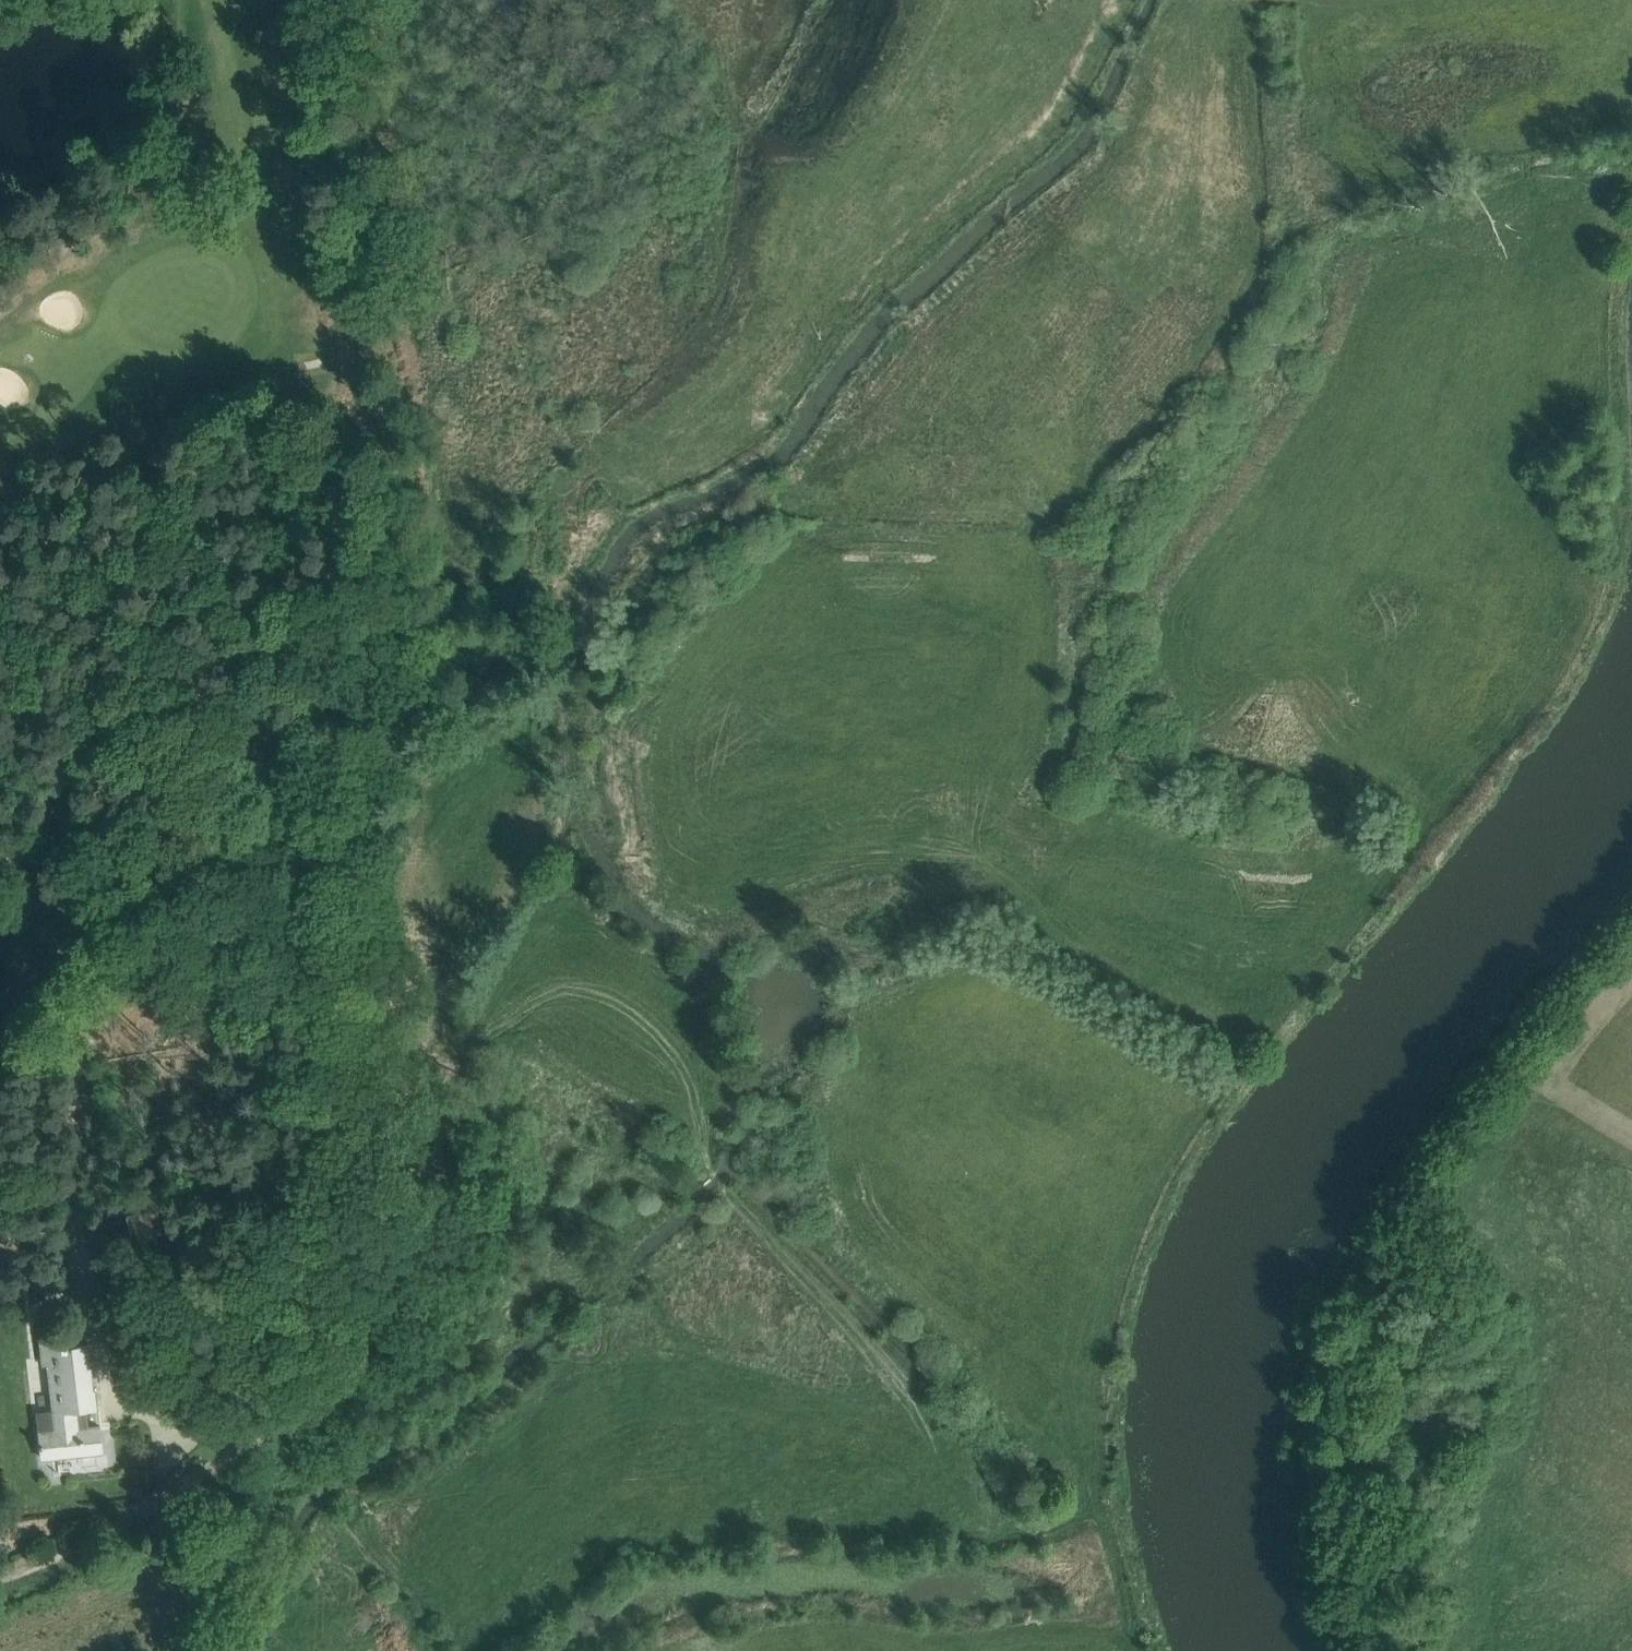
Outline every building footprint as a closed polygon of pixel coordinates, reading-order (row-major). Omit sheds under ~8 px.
[(153,1184),(142,1186),(146,1211),(126,1215),(130,1238),(162,1233),(153,1184)] [(70,1346),(69,1344),(64,1344),(64,1346),(60,1347),(58,1325),(39,1327),(43,1358),(48,1357),(54,1411),(58,1412),(60,1430),(40,1432),(41,1443),(40,1443),(40,1447),(42,1447),(43,1458),(103,1452),(100,1426),(88,1427),(86,1408),(98,1407),(98,1405),(93,1406),(91,1390),(96,1389),(96,1388),(95,1388),(90,1343),(70,1346)]
